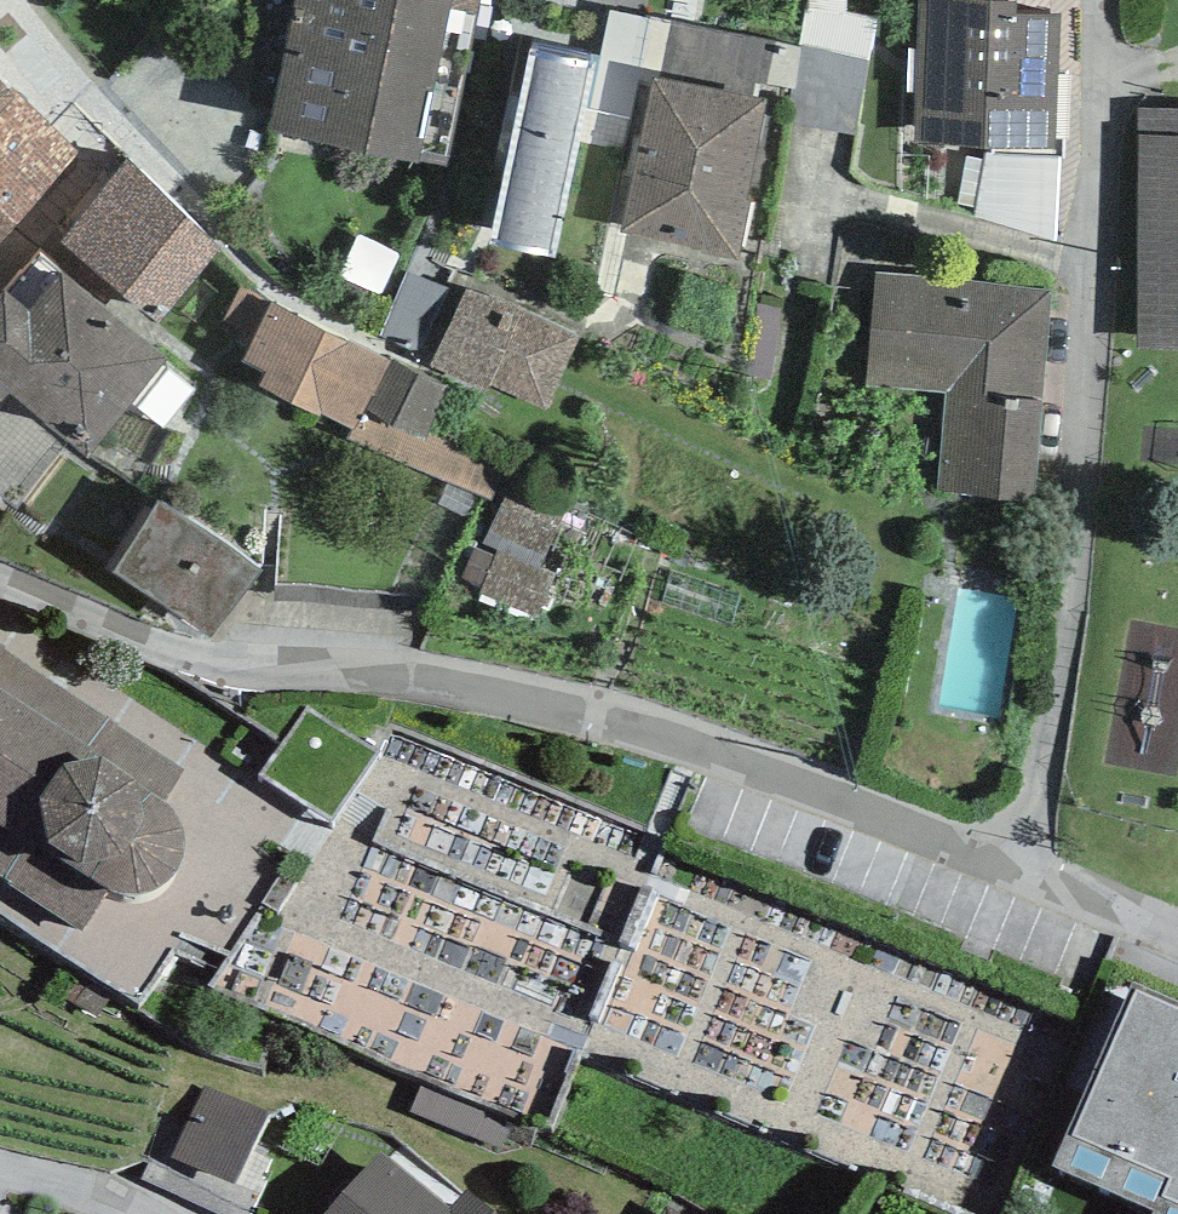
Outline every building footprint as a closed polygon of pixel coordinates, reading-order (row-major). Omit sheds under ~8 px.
[(269,131),(417,163),(451,10),(476,16),(480,0),(296,0),(269,131)] [(809,9),(805,11),(800,47),(869,62),(876,18),(848,11),(848,0),(810,0),(809,9)] [(913,145),(1054,151),(1060,14),(1018,12),(1018,0),(920,0),(913,145)] [(646,18),(612,11),(590,108),(644,120),(654,76),(660,77),(673,20),(647,14),(646,18)] [(673,20),(660,77),(753,95),(755,82),(768,84),(776,41),(673,20)] [(768,84),(796,91),(800,47),(776,41),(768,84)] [(792,125),(857,135),(869,62),(800,47),(796,91),(792,125)] [(594,61),(529,48),(489,244),(554,257),(594,61)] [(660,77),(654,76),(644,120),(621,232),(738,260),(766,99),(753,95),(660,77)] [(19,93),(11,87),(8,90),(0,81),(0,112),(19,93)] [(78,154),(19,93),(0,112),(0,242),(78,154)] [(1141,347),(1177,347),(1177,108),(1143,108),(1141,347)] [(975,216),(1057,240),(1061,157),(986,155),(985,160),(976,208),(975,216)] [(976,208),(985,160),(966,156),(958,203),(976,208)] [(221,248),(127,159),(62,242),(158,324),(221,248)] [(382,296),(400,258),(402,254),(359,234),(340,276),(382,296)] [(88,459),(167,357),(39,252),(0,295),(0,400),(3,402),(10,392),(88,459)] [(449,289),(408,272),(381,337),(415,353),(449,289)] [(1054,290),(878,274),(868,385),(946,392),(938,491),(1035,500),(1054,290)] [(549,411),(580,337),(466,289),(429,367),(486,393),(489,385),(549,411)] [(273,303),(242,362),(266,373),(260,385),(319,418),(321,413),(354,430),(363,413),(391,361),(273,303)] [(427,434),(447,388),(391,361),(363,413),(423,442),(427,434)] [(480,497),(491,502),(506,467),(427,434),(423,442),(363,413),(354,430),(347,439),(449,483),(480,497)] [(472,516),(480,497),(449,483),(441,502),(472,516)] [(542,567),(559,523),(504,497),(482,544),(498,551),(495,557),(482,587),(479,594),(537,617),(555,573),(542,567)] [(262,569),(158,499),(113,573),(212,638),(262,569)] [(482,587),(495,557),(475,548),(462,578),(482,587)] [(82,932),(107,891),(122,895),(136,894),(148,892),(163,887),(173,879),(180,867),(186,853),(187,840),(185,825),(177,813),(164,801),(184,769),(0,646),(0,878),(82,932)] [(380,759),(305,710),(257,783),(332,832),(380,759)] [(1134,982),(1054,1166),(1155,1210),(1154,1213),(1177,1213),(1177,1001),(1134,982)] [(236,1185),(269,1113),(205,1084),(172,1156),(236,1185)] [(503,1150),(514,1123),(420,1085),(409,1112),(503,1150)] [(468,1191),(451,1210),(381,1152),(328,1213),(494,1213),(468,1191)]
